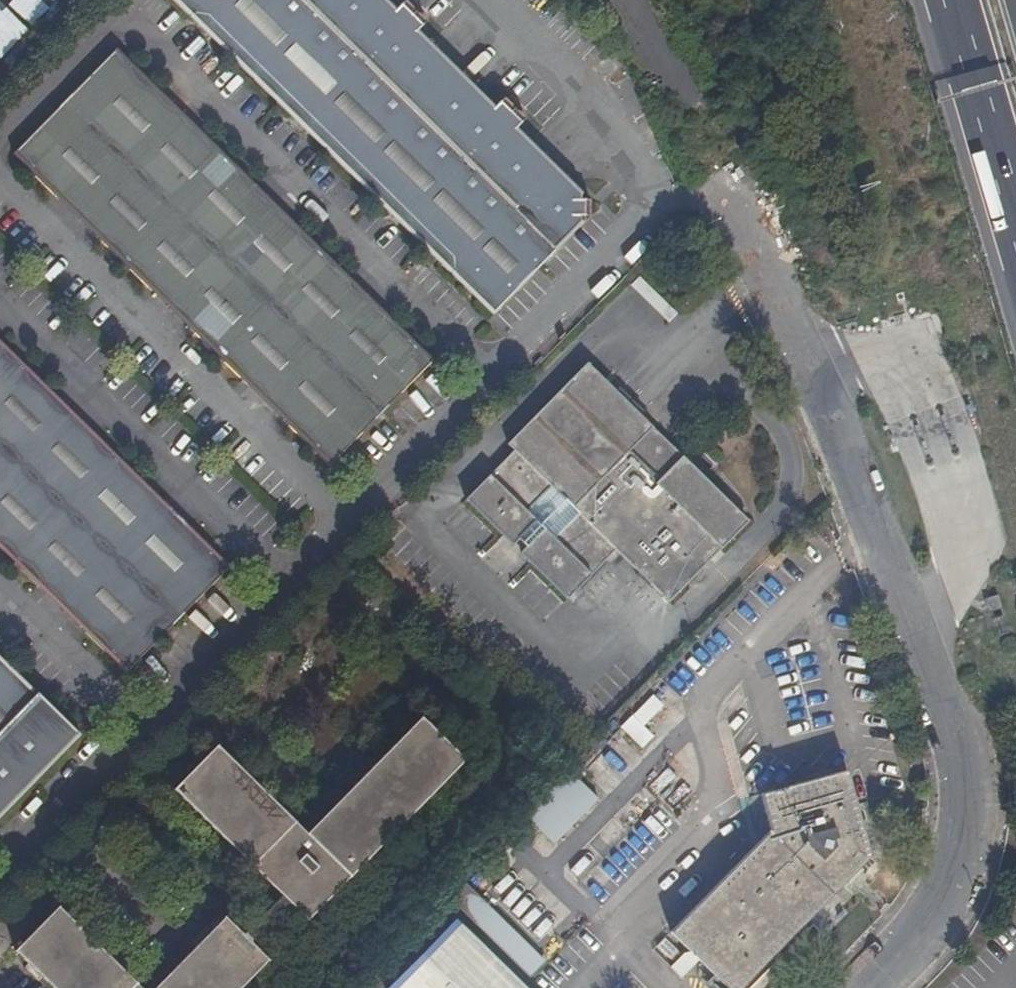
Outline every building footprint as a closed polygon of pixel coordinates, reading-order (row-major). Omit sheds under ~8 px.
[(29,23),(47,0),(1,0),(29,23)] [(493,315),(583,223),(581,221),(581,216),(590,216),(589,200),(580,200),(580,195),(582,193),(574,185),(571,188),(554,171),(557,168),(553,164),(550,167),(533,151),(536,147),(516,128),(519,125),(519,124),(519,115),(519,114),(509,104),(508,105),(499,105),(498,104),(495,107),(475,88),(472,91),(455,74),(458,71),(455,67),(451,70),(434,53),(437,50),(418,31),(421,28),(420,27),(420,18),(421,17),(411,7),(410,7),(401,7),(400,7),(397,10),(387,0),(173,0),(493,315)] [(118,49),(14,154),(36,176),(36,177),(54,195),(54,194),(60,200),(64,196),(98,230),(95,234),(101,240),(100,240),(148,288),(149,287),(155,293),(159,289),(193,323),(189,327),(195,332),(195,333),(243,381),(243,380),(249,386),(253,382),(287,416),(284,420),(290,426),(289,426),(330,467),(435,360),(394,320),(388,314),(384,318),(350,284),(353,281),(347,275),(348,274),(300,227),(299,227),(293,221),(289,225),(255,191),(259,188),(253,182),(253,181),(205,134),(199,128),(195,132),(161,98),(164,95),(158,89),(159,88),(141,70),(140,71),(118,49)] [(623,256),(633,266),(646,254),(636,244),(623,256)] [(39,587),(40,587),(46,592),(50,589),(84,622),(80,626),(86,632),(86,633),(127,673),(232,566),(191,526),(190,527),(184,521),(181,524),(146,491),(150,487),(144,481),(145,481),(96,433),(96,434),(90,428),(86,431),(52,398),(55,394),(49,388),(50,387),(2,340),(1,341),(0,340),(0,548),(39,587)] [(465,500),(567,600),(616,550),(669,603),(749,522),(588,363),(508,444),(514,451),(465,500)] [(993,619),(1003,616),(997,596),(985,600),(989,612),(991,612),(993,619)] [(18,799),(15,797),(62,749),(65,751),(81,735),(0,656),(0,818),(18,799)] [(466,761),(422,717),(308,834),(218,746),(174,790),(272,886),(269,889),(269,904),(272,906),(244,935),(225,917),(156,987),(242,987),(269,960),(251,942),(290,904),(308,921),(466,761)] [(871,857),(847,770),(760,794),(771,831),(671,932),(727,987),(742,987),(871,857)] [(567,771),(520,815),(548,845),(595,801),(567,771)] [(686,791),(666,772),(651,788),(671,807),(686,791)] [(525,975),(540,960),(461,884),(446,899),(525,975)] [(59,907),(15,951),(53,987),(142,987),(59,907)] [(388,987),(526,987),(456,919),(388,987)]
